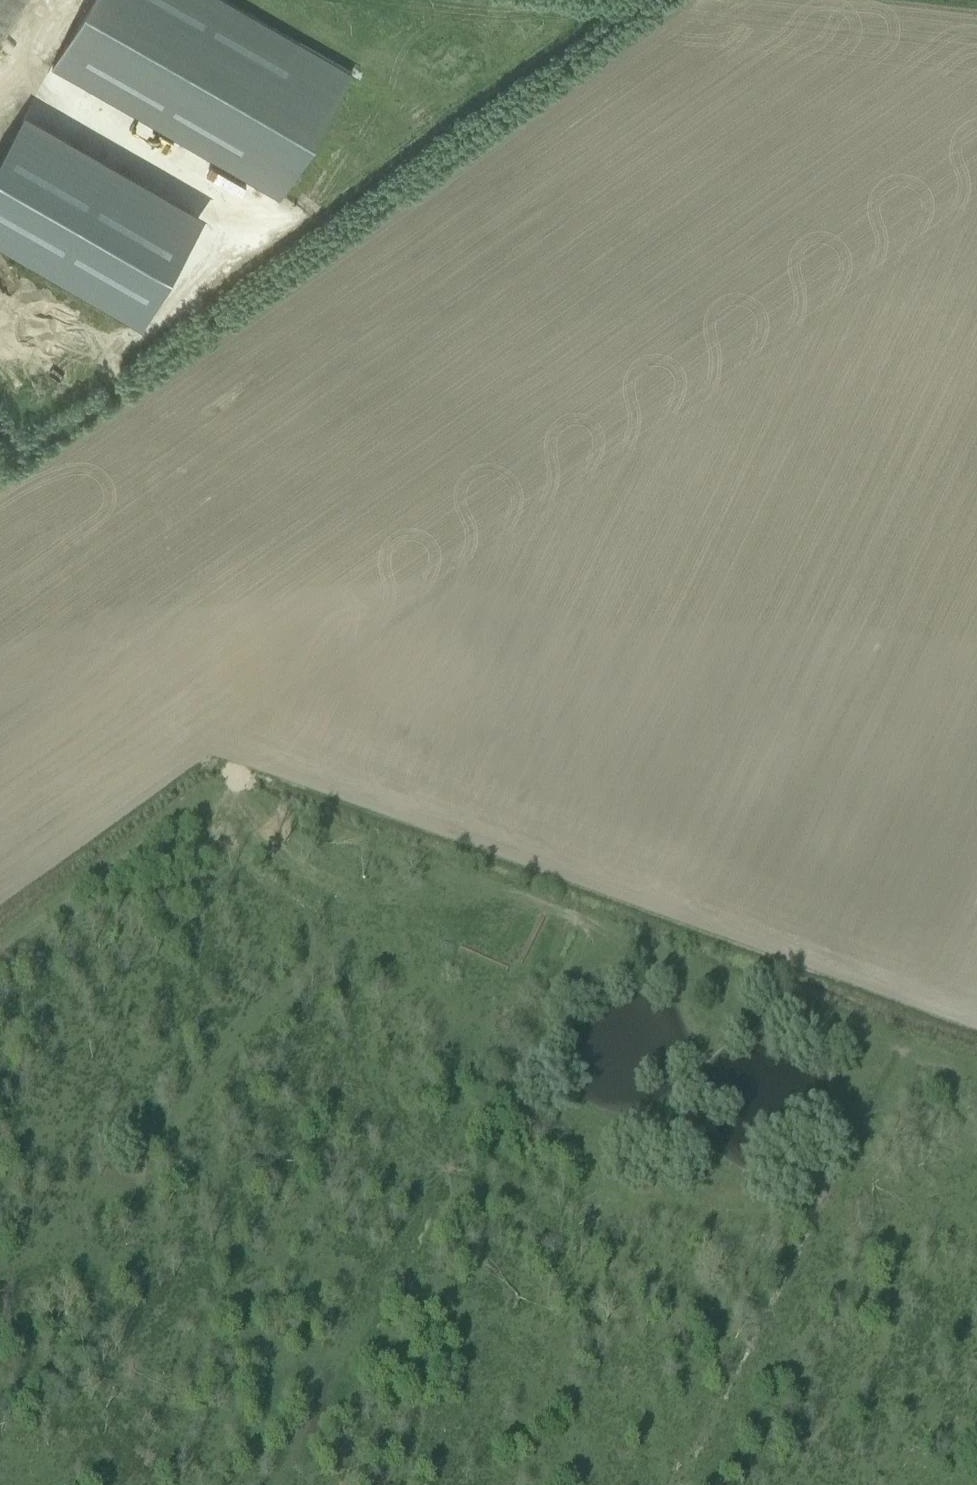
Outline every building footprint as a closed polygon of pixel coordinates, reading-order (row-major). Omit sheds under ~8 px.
[(23,0),(0,0),(0,33),(23,0)] [(54,68),(71,78),(282,199),(354,72),(229,0),(93,0),(54,68)] [(326,144),(346,122),(339,115),(319,137),(326,144)] [(29,248),(53,206),(0,176),(0,231),(29,248)]
